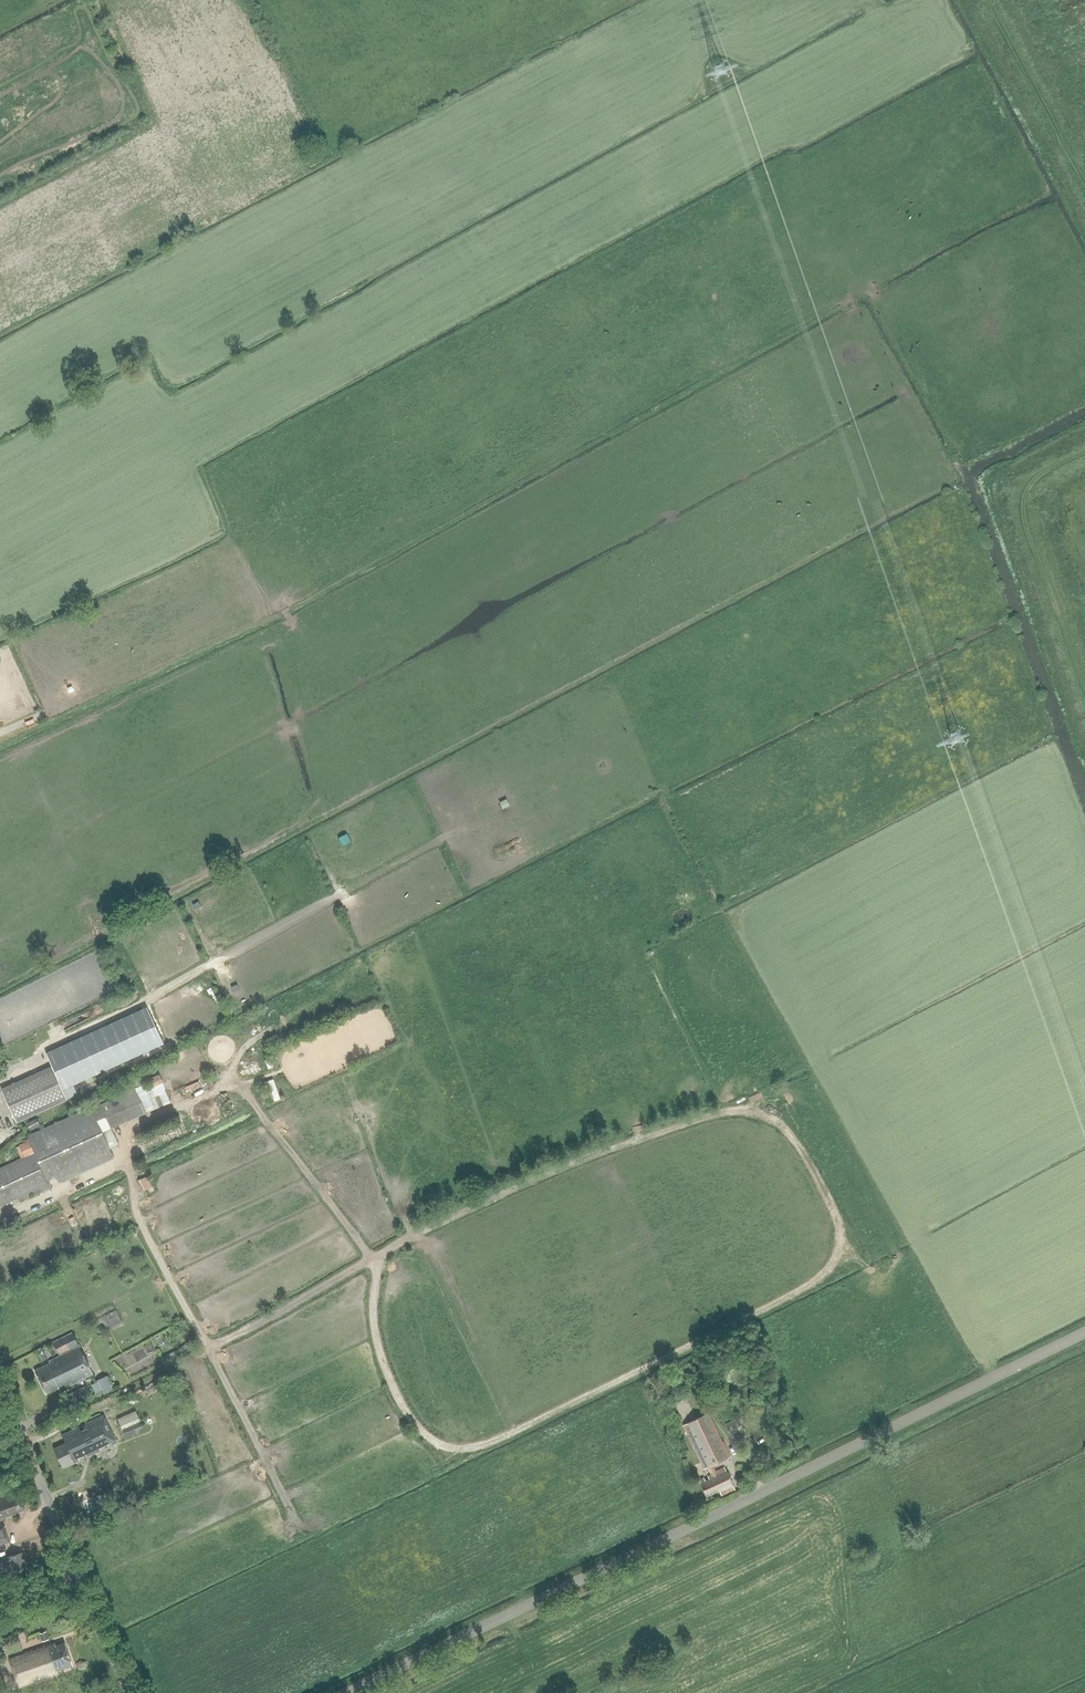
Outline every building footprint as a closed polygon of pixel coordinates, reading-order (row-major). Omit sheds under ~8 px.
[(503,809),(510,805),(507,799),(500,802),(503,809)] [(146,1010),(46,1056),(51,1066),(53,1071),(62,1092),(163,1046),(146,1010)] [(51,1066),(0,1089),(0,1090),(15,1123),(66,1100),(62,1092),(53,1071),(51,1066)] [(273,1100),(281,1098),(276,1077),(267,1080),(273,1100)] [(144,1085),(136,1088),(146,1113),(171,1103),(162,1081),(150,1086),(145,1087),(144,1085)] [(136,1088),(91,1108),(102,1132),(146,1113),(136,1088)] [(99,1126),(91,1108),(27,1137),(29,1140),(18,1145),(18,1146),(16,1147),(21,1159),(0,1168),(0,1206),(48,1184),(47,1180),(56,1176),(59,1182),(113,1157),(102,1132),(99,1126)] [(36,1119),(30,1122),(33,1129),(39,1125),(36,1119)] [(145,1189),(154,1186),(149,1175),(140,1178),(145,1189)] [(123,1324),(117,1310),(91,1323),(93,1326),(103,1321),(108,1331),(123,1324)] [(74,1349),(59,1356),(49,1361),(50,1363),(34,1370),(46,1393),(58,1387),(60,1390),(93,1374),(72,1332),(52,1342),(59,1355),(74,1348),(74,1349)] [(48,1358),(45,1351),(39,1353),(42,1361),(48,1358)] [(106,1375),(97,1380),(98,1381),(103,1390),(104,1393),(113,1389),(106,1375)] [(98,1381),(91,1385),(96,1394),(103,1390),(98,1381)] [(84,1387),(68,1395),(72,1403),(88,1395),(84,1387)] [(126,1438),(144,1429),(136,1410),(117,1419),(126,1438)] [(79,1426),(62,1435),(66,1443),(53,1449),(63,1468),(79,1460),(77,1457),(87,1453),(89,1457),(100,1451),(99,1447),(113,1441),(114,1444),(117,1442),(116,1440),(116,1439),(104,1414),(86,1423),(88,1427),(81,1430),(79,1426)] [(707,1479),(705,1480),(703,1477),(699,1479),(707,1496),(719,1491),(721,1496),(735,1489),(724,1467),(716,1471),(713,1465),(731,1456),(724,1441),(722,1442),(709,1414),(683,1426),(703,1469),(707,1468),(710,1475),(706,1477),(707,1479)] [(743,1431),(736,1418),(724,1425),(731,1438),(743,1431)] [(7,1541),(0,1523),(6,1521),(5,1517),(24,1510),(17,1492),(0,1498),(0,1543),(7,1541)] [(7,1569),(9,1575),(27,1569),(21,1553),(6,1558),(0,1560),(0,1571),(7,1569)] [(49,1639),(46,1631),(39,1634),(42,1642),(49,1639)] [(20,1649),(14,1633),(1,1638),(7,1653),(20,1649)] [(56,1670),(72,1665),(64,1643),(56,1646),(55,1643),(45,1647),(44,1645),(8,1658),(19,1688),(58,1674),(56,1670)]
